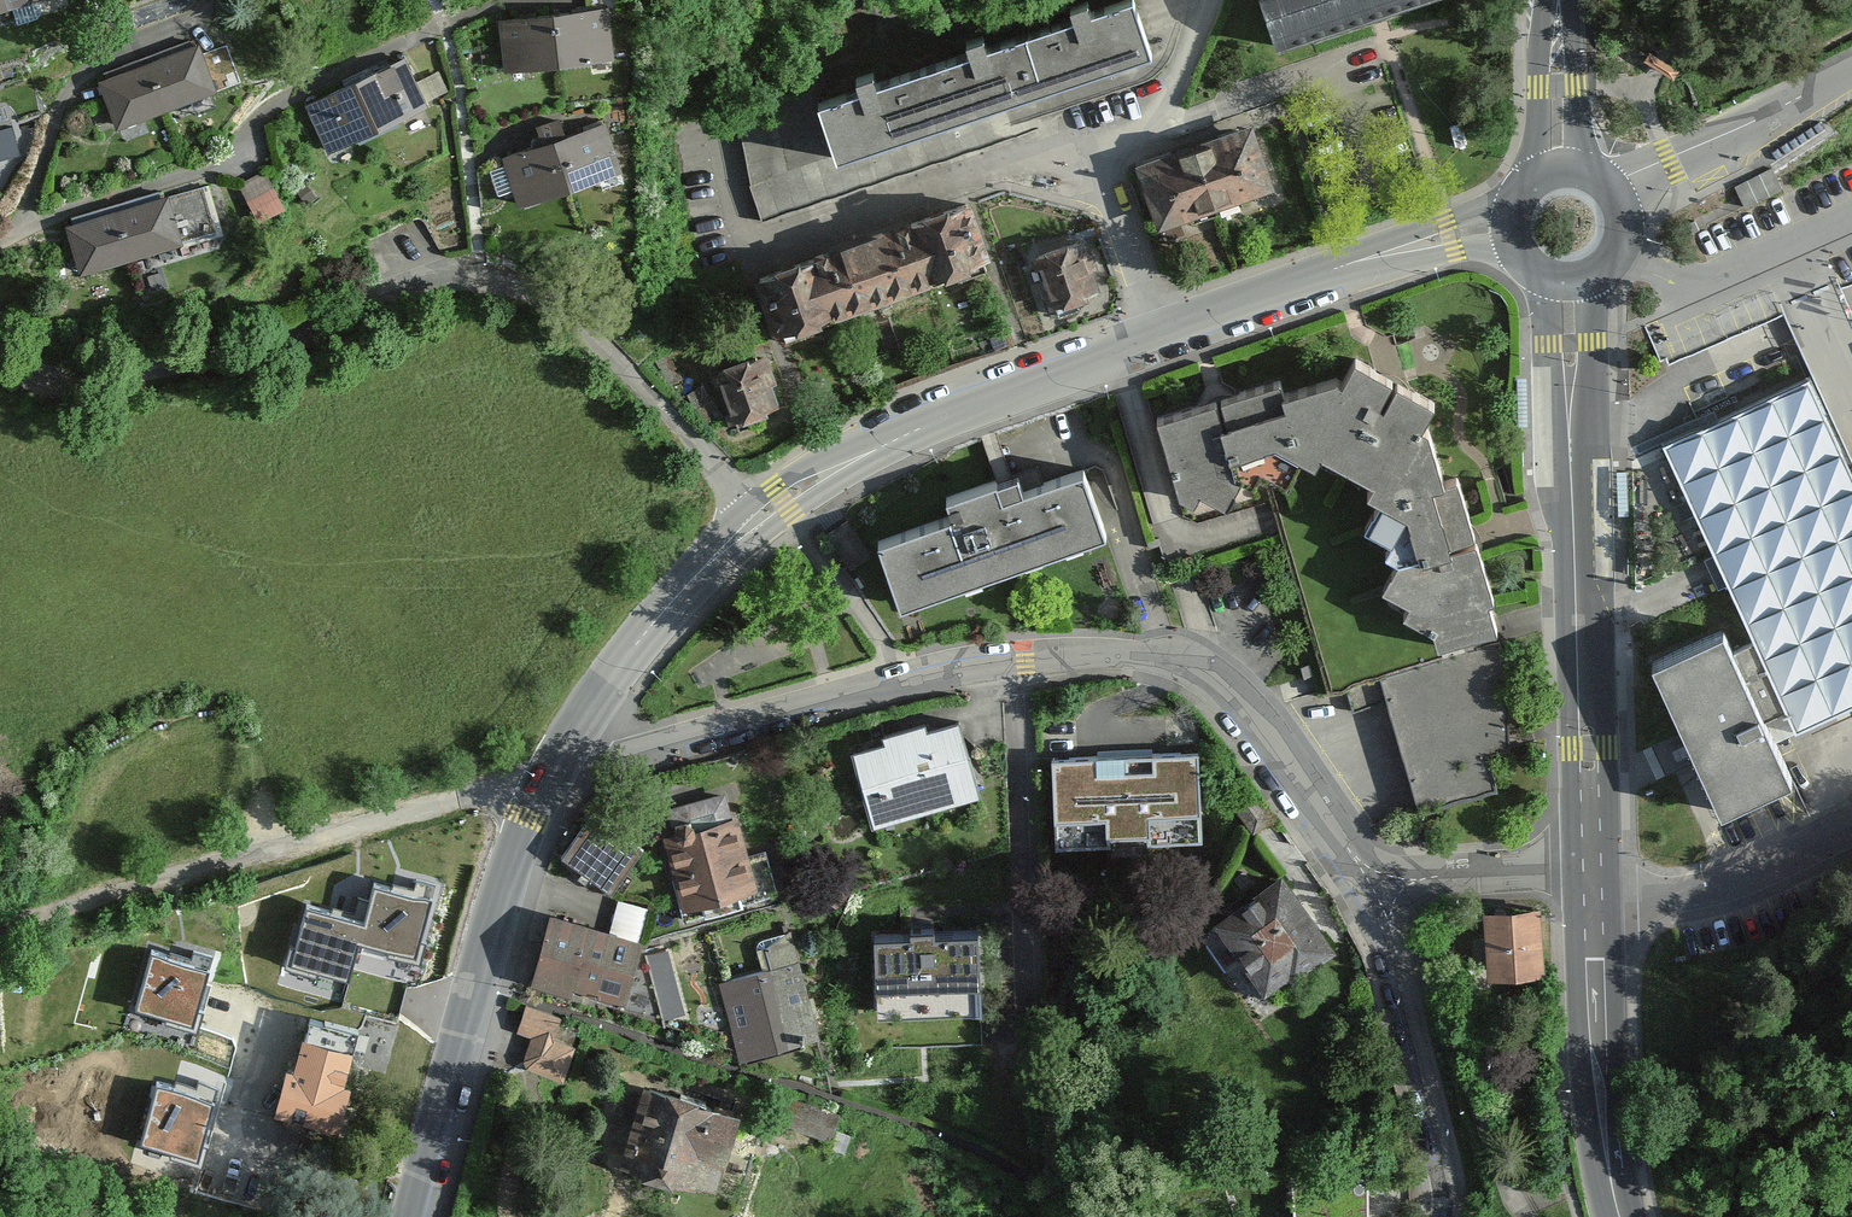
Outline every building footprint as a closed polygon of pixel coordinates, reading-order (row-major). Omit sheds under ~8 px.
[(74,0),(0,0),(0,22),(74,0)] [(820,91),(839,157),(1153,50),(1135,0),(1099,0),(820,91)] [(1269,61),(1440,0),(1247,0),(1269,61)] [(499,18),(502,68),(609,63),(607,13),(499,18)] [(208,47),(107,82),(128,141),(229,105),(208,47)] [(406,66),(304,106),(321,150),(423,109),(406,66)] [(1251,115),(1131,151),(1152,219),(1272,182),(1251,115)] [(605,120),(496,157),(513,209),(623,173),(605,120)] [(274,166),(246,179),(263,217),(292,204),(274,166)] [(954,190),(759,266),(786,341),(981,261),(954,190)] [(84,277),(189,249),(176,203),(72,231),(84,277)] [(1081,232),(1027,251),(1047,305),(1101,286),(1081,232)] [(1338,345),(1141,407),(1179,528),(1272,501),(1324,705),(1378,694),(1415,815),(1498,796),(1489,766),(1516,759),(1504,643),(1422,390),(1338,345)] [(758,348),(703,366),(724,430),(779,411),(758,348)] [(1663,440),(1753,637),(1784,706),(1793,727),(1851,701),(1851,469),(1847,458),(1851,455),(1851,381),(1842,359),(1663,440)] [(951,510),(873,537),(896,603),(1100,532),(1077,466),(1024,484),(1018,468),(948,491),(951,510)] [(1717,630),(1647,663),(1718,813),(1788,780),(1758,717),(1726,649),(1717,630)] [(1784,706),(1753,637),(1726,649),(1758,717),(1784,706)] [(841,741),(863,821),(973,791),(951,711),(841,741)] [(1199,748),(1051,755),(1055,846),(1203,839),(1199,748)] [(760,891),(731,794),(655,816),(684,914),(760,891)] [(585,813),(558,857),(614,892),(641,848),(585,813)] [(1201,908),(1252,986),(1326,937),(1275,859),(1201,908)] [(421,960),(436,893),(371,875),(361,916),(303,900),(284,960),(351,979),(365,942),(421,960)] [(1537,908),(1478,910),(1480,979),(1540,977),(1537,908)] [(637,932),(548,911),(532,978),(621,999),(637,932)] [(989,1003),(989,925),(882,926),(883,1004),(989,1003)] [(151,933),(123,1027),(192,1047),(219,953),(151,933)] [(821,1036),(793,935),(709,958),(737,1059),(821,1036)] [(675,943),(652,949),(669,1015),(692,1010),(675,943)] [(560,1014),(529,1006),(516,1032),(532,1035),(524,1065),(563,1080),(575,1045),(554,1035),(560,1014)] [(386,1070),(399,1025),(365,1014),(360,1031),(305,1015),(277,1108),(334,1125),(353,1060),(386,1070)] [(648,1061),(617,1150),(717,1184),(748,1095),(648,1061)] [(201,1163),(216,1096),(156,1081),(141,1143),(201,1163)]
